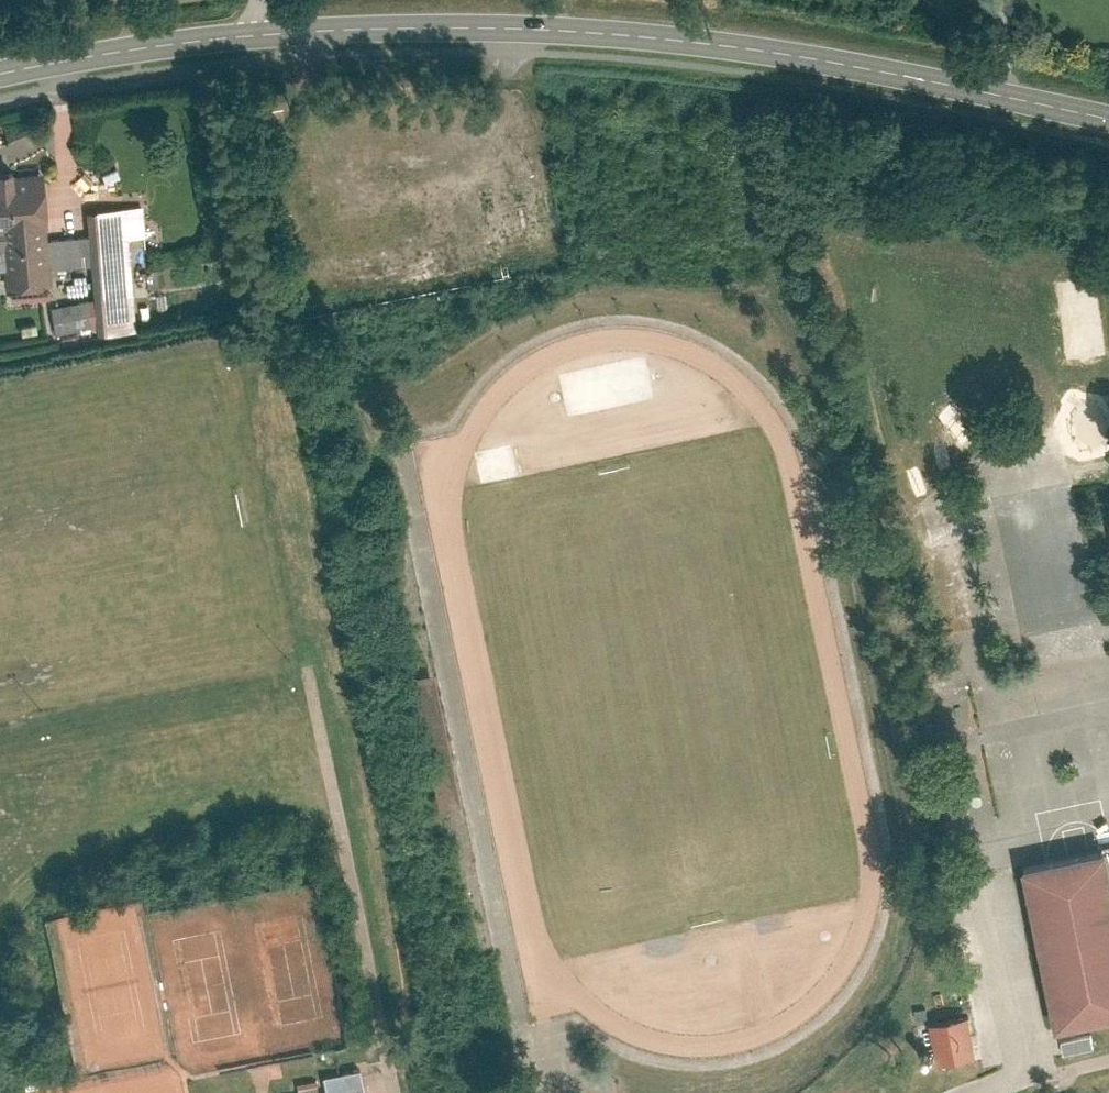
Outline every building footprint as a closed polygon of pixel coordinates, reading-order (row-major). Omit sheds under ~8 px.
[(0,176),(0,224),(4,224),(6,284),(50,282),(46,174),(0,176)] [(124,206),(86,209),(97,328),(136,324),(124,206)] [(1026,861),(1056,1025),(1108,1015),(1108,846),(1026,861)] [(966,1016),(926,1026),(935,1063),(975,1053),(966,1016)]
